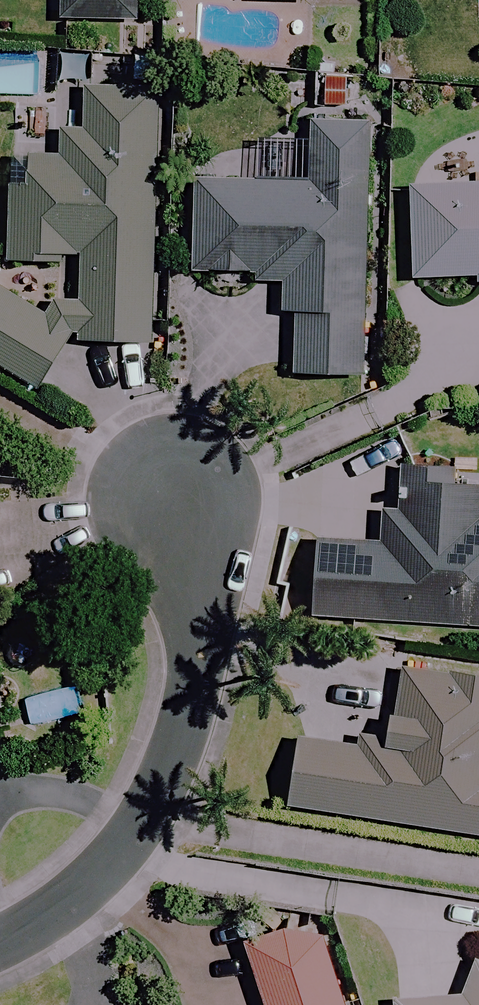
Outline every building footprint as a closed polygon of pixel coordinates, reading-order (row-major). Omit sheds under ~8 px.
[(51,19),(127,21),(127,0),(51,0),(51,19)] [(142,346),(154,92),(76,89),(74,127),(47,126),(46,158),(22,157),(21,180),(0,179),(0,365),(41,386),(63,342),(142,346)] [(185,179),(183,276),(241,278),(240,287),(272,287),(271,323),(285,323),(283,380),(359,382),(365,123),(300,122),(298,182),(185,179)] [(401,189),(404,282),(468,280),(468,291),(478,290),(478,186),(401,189)] [(478,634),(478,522),(477,522),(478,475),(412,472),(411,491),(382,489),(380,547),(305,543),(302,606),(448,613),(447,632),(478,634)] [(396,668),(383,750),(287,735),(275,810),(478,843),(478,681),(396,668)] [(304,918),(233,942),(254,1004),(333,1004),(304,918)] [(471,994),(385,999),(385,1004),(478,1004),(478,967),(471,994)]
